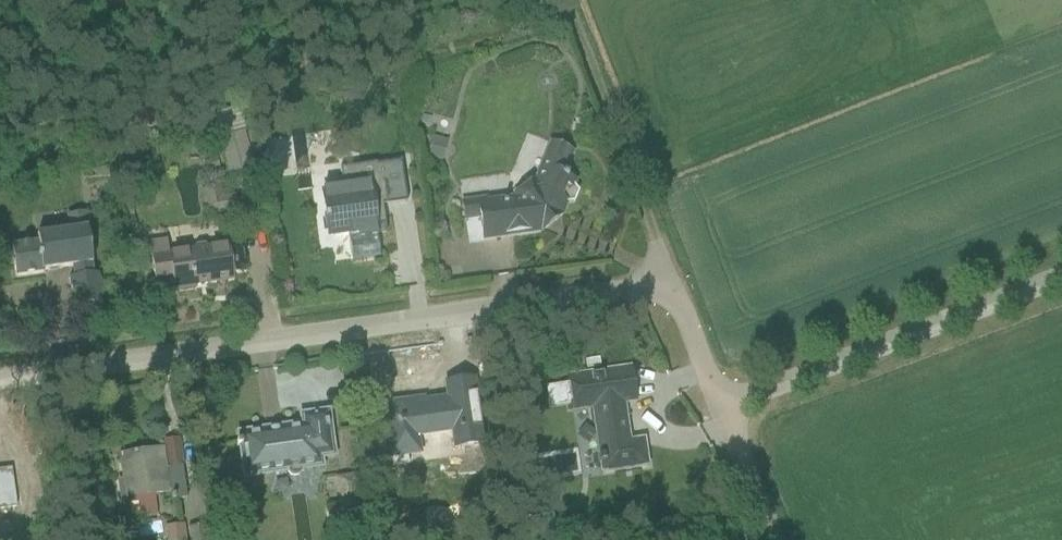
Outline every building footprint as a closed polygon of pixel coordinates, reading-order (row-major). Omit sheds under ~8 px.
[(449,138),(456,110),(419,100),(411,128),(414,128),(413,136),(431,141),(433,134),(449,138)] [(211,118),(226,177),(262,168),(253,133),(243,135),(237,111),(211,118)] [(426,161),(440,165),(446,144),(431,140),(426,161)] [(574,185),(562,180),(571,156),(547,146),(532,184),(528,187),(527,186),(514,196),(514,197),(510,200),(485,204),(485,200),(460,205),(464,225),(478,222),(481,244),(541,235),(539,222),(547,216),(560,220),(565,208),(572,206),(577,196),(572,189),(574,185)] [(357,240),(375,237),(371,206),(378,205),(379,209),(405,205),(401,177),(377,181),(375,167),(337,173),(339,193),(320,195),(327,241),(357,237),(357,240)] [(212,218),(235,214),(233,198),(220,200),(219,189),(208,190),(212,218)] [(71,311),(100,307),(96,279),(92,279),(86,232),(88,232),(86,216),(64,219),(66,235),(35,239),(36,247),(10,251),(14,281),(42,277),(41,275),(70,271),(72,280),(67,280),(71,311)] [(231,279),(244,277),(240,246),(167,257),(165,244),(148,247),(153,287),(156,287),(159,289),(165,288),(168,285),(171,285),(172,297),(195,293),(194,289),(208,288),(208,289),(232,285),(231,279)] [(256,405),(276,403),(273,372),(253,374),(256,405)] [(598,475),(645,468),(641,444),(627,446),(626,439),(623,439),(620,422),(624,422),(621,406),(633,405),(628,372),(566,381),(571,417),(589,414),(598,475)] [(452,452),(482,447),(471,381),(443,386),(447,406),(424,409),(424,406),(407,409),(406,404),(383,408),(393,469),(406,467),(405,460),(421,457),(418,441),(449,436),(452,452)] [(321,463),(332,461),(327,416),(300,419),(301,429),(237,438),(238,446),(235,446),(241,483),(286,477),(288,478),(290,480),(292,481),(294,481),(296,480),(299,478),(300,475),(322,471),(321,463)] [(361,445),(379,442),(376,417),(358,420),(361,445)] [(163,472),(160,453),(118,459),(121,483),(115,484),(119,509),(136,508),(138,522),(155,519),(154,499),(168,497),(169,504),(185,502),(181,470),(163,472)] [(14,512),(9,473),(0,475),(0,514),(14,512)] [(327,531),(365,526),(359,477),(334,480),(337,505),(324,507),(327,531)] [(183,527),(164,530),(165,539),(184,539),(183,527)] [(206,529),(186,531),(187,539),(207,539),(206,529)]
